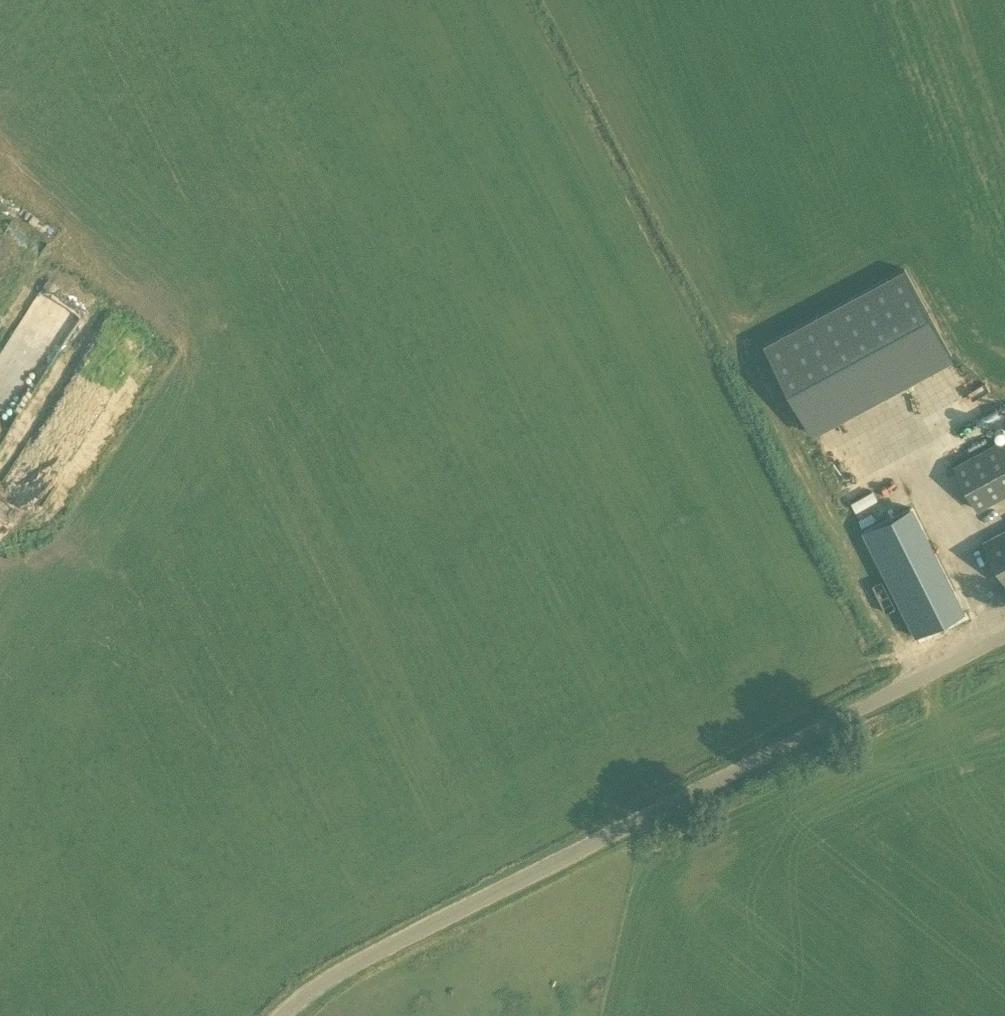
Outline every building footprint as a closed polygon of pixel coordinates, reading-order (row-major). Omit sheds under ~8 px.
[(813,434),(953,359),(904,268),(764,343),(813,434)] [(37,323),(31,320),(6,358),(23,369),(40,343),(42,344),(49,335),(35,326),(37,323)] [(954,466),(976,510),(1004,494),(1004,439),(954,466)] [(863,530),(916,637),(965,612),(911,505),(863,530)] [(983,541),(1004,581),(1004,529),(983,541)]
